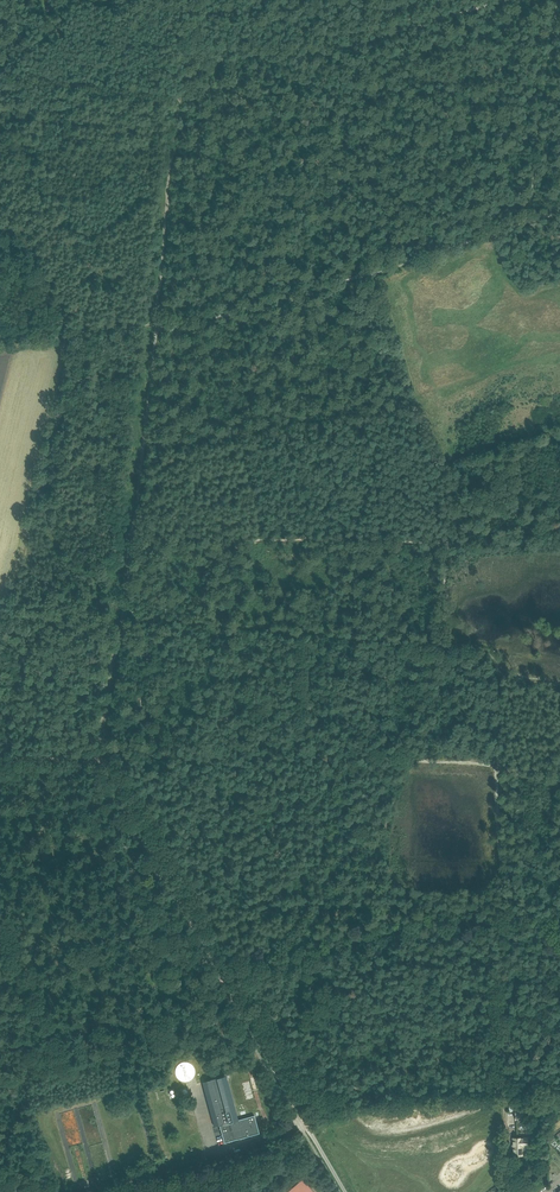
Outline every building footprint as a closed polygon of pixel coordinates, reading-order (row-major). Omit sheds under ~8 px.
[(224,1143),(259,1133),(254,1115),(238,1120),(226,1076),(202,1082),(214,1127),(219,1125),(224,1143)] [(516,1120),(522,1120),(525,1120),(525,1112),(516,1112),(516,1120)] [(528,1138),(513,1138),(513,1156),(522,1156),(522,1150),(524,1150),(528,1150),(528,1147),(528,1138)]
